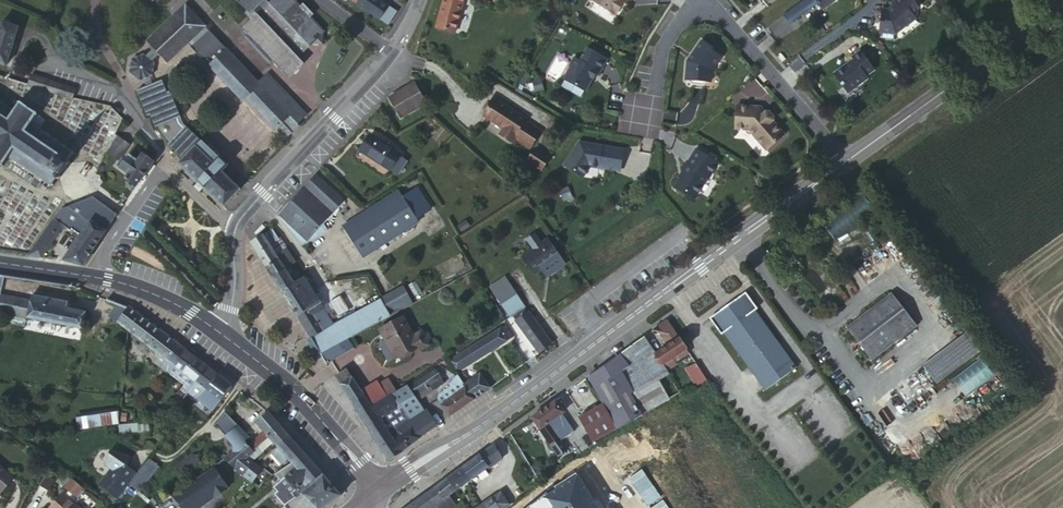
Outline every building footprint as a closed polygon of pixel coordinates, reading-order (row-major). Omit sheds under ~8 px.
[(249,42),(254,41),(266,54),(265,59),(270,63),(273,61),(289,78),(304,62),(299,57),(295,52),(299,48),(301,49),(307,44),(309,46),(311,45),(323,45),(323,34),(325,32),(310,16),(313,14),(303,3),(300,6),(295,0),(271,0),(268,2),(266,0),(236,0),(250,14),(254,11),(257,13),(242,28),(248,34),(245,37),(249,42)] [(363,7),(389,24),(397,11),(380,0),(367,0),(363,7)] [(436,27),(452,31),(462,0),(444,0),(436,27)] [(591,2),(613,16),(623,0),(592,0),(591,2)] [(836,0),(804,0),(782,16),(788,24),(816,4),(821,11),(836,0)] [(881,9),(879,32),(895,34),(906,24),(907,26),(916,19),(911,13),(918,8),(912,0),(894,0),(891,3),(894,6),(889,10),(881,9)] [(148,42),(167,62),(187,43),(204,26),(201,22),(203,20),(198,16),(196,18),(185,6),(148,42)] [(0,27),(0,63),(6,65),(18,27),(2,22),(0,27)] [(209,31),(204,26),(187,43),(191,48),(209,31)] [(209,31),(191,48),(204,62),(207,59),(211,63),(208,66),(242,101),(245,98),(260,84),(257,81),(209,31)] [(254,41),(249,42),(265,59),(266,54),(254,41)] [(711,50),(700,42),(686,62),(685,80),(687,80),(692,85),(702,85),(708,82),(710,82),(711,70),(720,59),(711,52),(711,50)] [(299,57),(309,46),(307,44),(301,49),(299,48),(295,52),(299,57)] [(569,66),(562,78),(584,91),(591,78),(592,79),(596,71),(598,72),(606,59),(586,48),(578,60),(573,57),(568,65),(569,66)] [(833,74),(848,93),(868,78),(866,76),(874,70),(860,51),(852,57),(853,60),(833,74)] [(139,83),(142,82),(149,79),(152,78),(155,65),(144,56),(131,61),(129,74),(139,83)] [(283,108),(297,123),(306,114),(267,73),(257,81),(260,84),(283,108)] [(31,75),(28,86),(72,100),(75,89),(31,75)] [(539,78),(532,80),(534,90),(542,88),(539,78)] [(142,82),(145,90),(149,88),(152,87),(149,79),(142,82)] [(180,118),(170,94),(167,95),(162,82),(152,87),(149,88),(145,90),(139,92),(150,117),(168,145),(182,159),(195,147),(200,141),(186,126),(183,130),(182,127),(179,125),(177,120),(180,118)] [(414,83),(389,98),(400,116),(425,101),(414,83)] [(245,98),(268,122),(283,108),(260,84),(245,98)] [(494,98),(482,115),(502,129),(498,135),(510,143),(513,138),(529,148),(540,131),(526,122),(527,120),(494,98)] [(2,166),(8,157),(50,186),(55,179),(58,180),(60,177),(59,174),(66,166),(68,166),(70,163),(69,160),(68,159),(74,151),(39,128),(45,120),(37,115),(38,113),(20,102),(13,111),(0,102),(0,165),(2,166)] [(765,113),(760,107),(736,105),(735,128),(749,130),(766,150),(784,135),(772,121),(773,120),(773,117),(769,112),(766,112),(765,113)] [(288,135),(299,124),(297,123),(283,108),(268,122),(274,129),(278,125),(288,135)] [(556,123),(552,128),(560,134),(563,128),(556,123)] [(128,145),(114,135),(105,153),(117,161),(128,145)] [(369,135),(359,151),(389,170),(390,168),(398,173),(405,161),(398,156),(399,155),(369,135)] [(618,171),(622,150),(578,142),(563,166),(581,177),(588,166),(618,171)] [(182,159),(179,163),(178,164),(223,207),(239,189),(195,147),(182,159)] [(535,148),(527,161),(541,170),(549,157),(535,148)] [(716,163),(694,150),(685,165),(686,166),(674,186),(675,189),(683,194),(684,193),(691,197),(694,196),(706,177),(707,178),(716,163)] [(136,186),(153,161),(142,154),(137,160),(128,155),(123,162),(120,167),(128,173),(124,179),(136,186)] [(315,174),(304,186),(333,213),(344,201),(315,174)] [(304,186),(277,215),(295,237),(325,215),(329,218),(333,213),(304,186)] [(401,194),(345,229),(362,257),(418,223),(416,219),(430,211),(416,189),(403,197),(401,194)] [(82,265),(117,214),(92,196),(60,209),(53,219),(63,226),(79,237),(63,260),(82,265)] [(858,199),(825,226),(838,242),(871,214),(858,199)] [(325,215),(295,237),(302,246),(328,230),(323,224),(329,218),(325,215)] [(63,226),(53,219),(29,253),(28,256),(41,257),(63,226)] [(257,236),(264,228),(261,225),(253,233),(257,236)] [(250,243),(266,267),(278,260),(276,255),(269,244),(278,239),(271,229),(252,240),(250,243)] [(566,265),(547,239),(541,243),(534,234),(526,239),(533,249),(521,257),(534,274),(541,269),(545,274),(550,275),(566,265)] [(281,251),(286,249),(279,238),(278,239),(269,244),(276,255),(281,251)] [(291,265),(295,263),(286,249),(281,251),(284,256),(291,265)] [(276,255),(278,260),(284,256),(281,251),(276,255)] [(278,260),(285,269),(291,265),(284,256),(278,260)] [(266,267),(272,277),(285,269),(278,260),(266,267)] [(272,277),(281,291),(293,283),(285,269),(272,277)] [(281,291),(290,306),(313,291),(303,277),(293,283),(281,291)] [(402,286),(379,299),(389,316),(411,304),(402,286)] [(490,296),(499,311),(514,302),(505,287),(490,296)] [(290,306),(310,337),(331,325),(321,310),(324,308),(313,291),(290,306)] [(721,309),(710,318),(720,334),(723,332),(765,390),(795,368),(754,310),(756,308),(745,292),(734,300),(735,303),(723,312),(721,309)] [(0,297),(0,312),(81,328),(85,312),(66,308),(67,302),(32,295),(31,301),(0,295),(0,297)] [(864,322),(852,332),(875,361),(919,326),(894,295),(862,319),(864,322)] [(347,338),(389,316),(379,299),(331,325),(310,337),(320,353),(347,338)] [(514,302),(499,311),(504,319),(519,309),(515,301),(514,302)] [(168,360),(179,345),(129,306),(118,321),(157,351),(168,360)] [(515,321),(522,331),(534,322),(527,313),(515,321)] [(413,336),(402,316),(379,329),(384,339),(387,337),(398,356),(409,350),(418,345),(413,336)] [(669,345),(656,354),(666,371),(676,364),(674,362),(688,353),(686,349),(686,348),(679,339),(679,338),(667,320),(659,326),(658,332),(661,332),(669,345)] [(538,352),(550,343),(535,323),(534,322),(522,331),(538,352)] [(505,325),(454,357),(461,368),(512,337),(505,325)] [(420,350),(421,350),(427,346),(428,342),(423,334),(419,332),(413,336),(418,345),(420,350)] [(971,333),(924,368),(938,385),(984,350),(971,333)] [(387,337),(384,339),(395,358),(398,356),(387,337)] [(656,354),(644,337),(620,355),(628,366),(621,371),(633,392),(630,394),(631,396),(664,379),(664,377),(668,374),(666,371),(656,354)] [(329,357),(331,361),(353,347),(347,338),(320,353),(325,360),(329,357)] [(189,377),(201,362),(179,345),(168,360),(172,363),(188,375),(189,377)] [(418,345),(409,350),(412,355),(420,350),(418,345)] [(172,363),(168,360),(157,351),(151,359),(168,372),(169,371),(172,363)] [(628,366),(620,355),(608,362),(587,378),(616,428),(641,414),(641,413),(631,396),(630,394),(633,392),(621,371),(628,366)] [(953,381),(967,398),(995,375),(980,358),(953,381)] [(200,395),(217,374),(201,362),(189,377),(195,382),(191,389),(200,395)] [(188,375),(172,363),(169,371),(183,382),(188,375)] [(706,379),(696,364),(687,370),(697,386),(706,380),(706,379)] [(335,376),(352,403),(364,396),(363,394),(360,391),(346,369),(335,376)] [(425,375),(430,385),(440,379),(434,369),(425,375)] [(485,390),(489,387),(479,373),(469,380),(464,384),(461,381),(457,374),(448,385),(449,387),(437,395),(436,399),(449,416),(480,393),(485,390)] [(215,407),(232,386),(217,374),(200,395),(215,407)] [(189,377),(188,375),(183,382),(185,384),(181,389),(187,393),(188,392),(191,389),(195,382),(189,377)] [(352,403),(371,433),(383,425),(378,417),(397,405),(400,403),(430,385),(425,375),(392,396),(391,394),(386,396),(379,401),(371,406),(364,396),(352,403)] [(391,394),(395,391),(387,378),(378,384),(386,396),(391,394)] [(631,396),(641,413),(673,395),(664,379),(631,396)] [(376,381),(369,385),(371,389),(379,401),(386,396),(378,384),(376,381)] [(369,385),(360,391),(363,394),(371,389),(369,385)] [(200,395),(191,389),(188,392),(198,399),(200,395)] [(363,394),(364,396),(371,406),(379,401),(371,389),(363,394)] [(208,417),(215,407),(200,395),(198,399),(193,405),(208,417)] [(704,395),(697,398),(703,408),(709,404),(704,395)] [(703,408),(697,398),(688,404),(693,413),(703,408)] [(555,401),(532,418),(558,455),(567,449),(548,423),(561,414),(563,412),(555,401)] [(591,441),(615,427),(601,404),(578,417),(591,441)] [(378,417),(383,425),(384,426),(392,421),(399,417),(403,424),(410,419),(402,406),(398,408),(397,405),(378,417)] [(397,453),(437,425),(425,409),(421,412),(410,419),(403,424),(397,428),(401,434),(390,442),(397,453)] [(265,431),(253,441),(258,447),(281,427),(268,413),(257,422),(265,431)] [(117,414),(80,420),(81,431),(119,425),(117,414)] [(561,414),(548,423),(560,440),(574,431),(561,414)] [(223,437),(236,426),(222,415),(212,428),(223,437)] [(392,421),(397,428),(403,424),(399,417),(392,421)] [(388,460),(397,453),(390,442),(401,434),(397,428),(392,421),(384,426),(383,425),(371,433),(388,460)] [(148,422),(132,424),(133,432),(149,430),(148,422)] [(133,432),(132,424),(125,424),(119,425),(119,432),(133,432)] [(233,446),(233,451),(244,441),(248,445),(253,441),(236,426),(223,437),(233,446)] [(278,446),(289,436),(281,427),(258,447),(262,452),(274,441),(278,446)] [(291,462),(303,452),(289,436),(278,446),(270,453),(280,464),(287,457),(290,461),(291,462)] [(258,447),(253,441),(248,445),(244,441),(233,451),(223,459),(243,474),(255,464),(252,461),(262,452),(258,447)] [(494,445),(461,468),(470,479),(486,468),(487,469),(502,459),(494,445)] [(117,497),(136,472),(127,465),(130,457),(111,449),(105,462),(112,467),(100,484),(117,497)] [(312,485),(323,475),(303,452),(291,462),(292,462),(312,485)] [(191,453),(175,466),(182,475),(198,462),(191,453)] [(283,467),(290,461),(287,457),(280,464),(283,467)] [(158,466),(149,458),(130,482),(139,490),(158,466)] [(275,494),(284,506),(302,494),(312,485),(292,462),(275,474),(282,482),(274,488),(277,491),(275,494)] [(243,474),(259,487),(264,481),(257,475),(262,469),(255,464),(243,474)] [(13,477),(0,465),(0,492),(13,477)] [(181,507),(197,507),(227,488),(212,466),(172,494),(181,507)] [(461,468),(447,479),(455,490),(470,479),(461,468)] [(317,507),(322,507),(341,495),(323,475),(312,485),(302,494),(317,507)] [(453,505),(447,496),(455,490),(447,479),(405,507),(449,507),(453,505)] [(73,480),(64,489),(74,499),(83,489),(73,480)] [(499,507),(500,507),(507,504),(499,492),(492,497),(499,507)] [(51,507),(81,507),(64,493),(51,507)] [(302,494),(284,506),(284,507),(285,507),(317,507),(302,494)] [(492,497),(476,507),(499,507),(492,497)]
